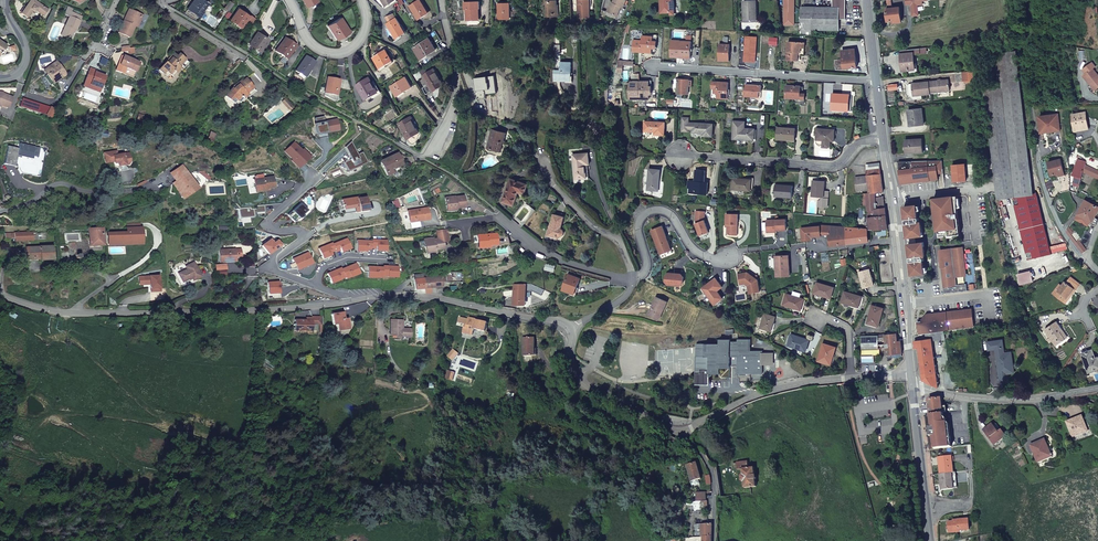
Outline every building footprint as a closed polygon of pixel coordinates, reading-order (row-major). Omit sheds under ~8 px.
[(21,13),(27,18),(32,11),(35,10),(40,13),(41,12),(45,15),(48,10),(35,0),(31,0),(21,13)] [(202,0),(194,0),(188,9),(198,16),(207,4),(202,0)] [(429,13),(420,0),(410,7),(418,20),(429,13)] [(578,0),(578,18),(590,18),(590,0),(585,0),(578,0)] [(626,0),(615,0),(613,3),(612,2),(607,12),(617,17),(622,7),(624,8),(627,1),(626,0)] [(671,13),(671,11),(675,11),(674,1),(672,1),(672,0),(661,0),(661,13),(671,13)] [(798,30),(839,31),(839,20),(845,20),(846,0),(834,0),(834,8),(798,8),(798,30)] [(891,0),(886,0),(887,9),(886,9),(887,21),(892,21),(893,23),(901,22),(899,7),(892,8),(891,0)] [(912,16),(919,15),(917,5),(923,4),(922,1),(927,0),(911,0),(912,16)] [(229,1),(224,8),(228,11),(233,4),(229,1)] [(547,17),(553,17),(553,14),(559,14),(559,7),(557,7),(557,1),(547,2),(547,17)] [(757,21),(757,1),(744,2),(745,22),(757,21)] [(480,2),(464,3),(464,10),(466,10),(467,21),(479,20),(478,9),(480,9),(480,2)] [(510,4),(498,4),(499,19),(510,19),(510,4)] [(83,14),(73,9),(72,12),(67,10),(65,14),(70,16),(61,35),(70,40),(75,30),(76,31),(83,14)] [(241,27),(246,20),(249,16),(238,9),(231,20),(241,27)] [(118,33),(129,38),(135,27),(137,28),(141,19),(134,15),(136,13),(131,10),(127,19),(125,18),(118,33)] [(249,16),(246,20),(252,24),(256,17),(251,13),(249,16)] [(389,23),(396,19),(393,14),(386,17),(389,23)] [(336,40),(344,35),(343,33),(348,30),(340,18),(328,26),(336,40)] [(396,18),(396,19),(389,23),(387,24),(396,39),(406,34),(396,18)] [(268,39),(257,32),(249,44),(259,51),(268,39)] [(653,37),(642,36),(641,52),(652,53),(653,37)] [(275,52),(283,57),(286,59),(295,46),(285,39),(275,52)] [(429,39),(414,49),(421,60),(436,50),(429,39)] [(681,41),(680,58),(690,58),(691,42),(681,41)] [(798,61),(799,55),(799,53),(801,53),(801,43),(788,42),(787,60),(798,61)] [(719,44),(719,61),(729,61),(730,45),(719,44)] [(920,48),(909,49),(910,54),(901,54),(902,68),(905,68),(905,71),(914,70),(913,54),(921,54),(920,48)] [(393,62),(386,50),(373,57),(381,69),(393,62)] [(853,50),(842,51),(844,69),(857,68),(856,58),(854,58),(853,50)] [(992,159),(994,172),(997,198),(1033,194),(1016,51),(998,53),(1002,87),(984,90),(992,159)] [(185,60),(179,54),(177,57),(174,54),(170,58),(171,59),(167,64),(165,63),(159,70),(163,74),(166,71),(170,74),(173,71),(176,73),(181,68),(179,66),(185,60)] [(124,56),(116,70),(124,73),(126,68),(136,72),(140,63),(124,56)] [(315,63),(305,56),(296,71),(305,78),(315,63)] [(179,66),(181,68),(182,69),(188,63),(185,60),(179,66)] [(1096,88),(1097,87),(1097,75),(1093,68),(1095,66),(1092,61),(1083,69),(1086,73),(1084,75),(1089,82),(1091,81),(1096,88)] [(57,62),(46,69),(55,82),(60,79),(63,76),(61,74),(64,72),(57,62)] [(560,62),(560,81),(566,81),(566,77),(571,77),(571,63),(560,62)] [(126,68),(124,73),(133,78),(136,72),(126,68)] [(44,71),(53,83),(55,82),(46,69),(44,71)] [(96,71),(90,69),(83,86),(89,89),(90,85),(100,89),(105,77),(100,75),(95,73),(96,71)] [(423,77),(426,80),(433,92),(444,85),(434,69),(423,77)] [(973,79),(972,70),(963,71),(964,80),(973,79)] [(638,85),(638,99),(649,99),(649,83),(639,83),(639,74),(630,74),(630,85),(638,85)] [(339,81),(327,78),(324,93),(336,95),(339,81)] [(378,93),(369,78),(357,86),(366,101),(378,93)] [(412,87),(406,78),(391,87),(397,97),(412,87)] [(253,88),(246,79),(242,82),(241,81),(237,84),(238,85),(235,87),(233,89),(232,89),(226,96),(230,100),(233,97),(237,100),(241,96),(243,98),(248,95),(246,93),(253,88)] [(677,88),(677,94),(688,95),(689,80),(678,79),(678,81),(675,81),(674,88),(677,88)] [(948,79),(929,81),(930,92),(949,90),(948,79)] [(420,84),(429,98),(435,95),(433,92),(426,80),(420,84)] [(930,92),(929,81),(911,83),(912,94),(921,93),(921,95),(930,94),(930,92)] [(728,99),(729,83),(718,82),(712,82),(710,85),(711,89),(714,89),(714,92),(715,94),(717,94),(717,98),(728,99)] [(762,86),(746,85),(746,90),(745,90),(744,97),(759,98),(759,92),(761,92),(762,86)] [(801,87),(786,86),(786,98),(800,99),(801,87)] [(246,93),(248,95),(249,96),(256,91),(253,88),(246,93)] [(0,93),(0,105),(8,108),(12,97),(0,93)] [(843,95),(833,94),(832,110),(842,111),(843,95)] [(293,108),(285,98),(281,102),(289,111),(293,108)] [(923,124),(922,109),(908,110),(909,125),(923,124)] [(1085,113),(1073,115),(1075,131),(1087,129),(1085,113)] [(1058,114),(1040,116),(1042,133),(1060,130),(1058,114)] [(319,138),(328,136),(327,131),(332,130),(335,126),(334,120),(325,121),(323,116),(314,118),(319,138)] [(411,117),(399,124),(408,140),(420,133),(413,122),(414,122),(411,117)] [(689,118),(683,118),(682,131),(688,132),(688,129),(692,130),(692,133),(703,134),(703,136),(712,137),(713,125),(688,123),(689,118)] [(744,129),(744,122),(734,121),(733,140),(744,140),(744,139),(754,139),(755,130),(744,129)] [(665,123),(644,122),(644,132),(655,132),(655,135),(665,135),(665,123)] [(796,129),(778,128),(777,140),(795,141),(796,129)] [(817,145),(823,145),(823,141),(825,141),(825,147),(829,148),(831,147),(831,141),(834,141),(835,130),(817,129),(816,143),(817,145)] [(487,148),(498,151),(500,142),(503,142),(504,143),(506,133),(492,130),(487,148)] [(923,153),(922,139),(905,140),(906,151),(916,150),(917,153),(923,153)] [(302,151),(294,142),(284,151),(292,160),(291,161),(298,168),(313,154),(306,147),(302,151)] [(8,146),(4,164),(15,167),(17,156),(33,159),(33,156),(35,147),(20,143),(19,148),(8,146)] [(350,159),(344,162),(348,172),(368,163),(363,152),(357,154),(355,149),(347,153),(350,159)] [(116,151),(103,153),(105,163),(113,161),(114,163),(117,163),(119,171),(127,170),(126,164),(128,164),(130,160),(129,152),(117,155),(116,151)] [(380,162),(387,176),(392,173),(391,170),(403,165),(398,153),(380,162)] [(589,165),(589,161),(588,154),(573,155),(575,180),(586,178),(585,165),(589,165)] [(1069,190),(1070,178),(1065,179),(1059,159),(1056,160),(1055,156),(1048,159),(1047,160),(1051,176),(1058,174),(1061,186),(1061,192),(1069,190)] [(1076,167),(1078,160),(1069,157),(1069,165),(1076,167)] [(987,173),(994,172),(992,159),(986,159),(987,173)] [(1086,162),(1085,161),(1078,160),(1076,167),(1073,175),(1076,176),(1078,170),(1084,171),(1086,162)] [(942,161),(898,162),(901,183),(938,179),(937,170),(943,170),(942,161)] [(869,190),(869,194),(874,193),(883,192),(879,163),(866,165),(867,177),(869,190)] [(183,164),(171,172),(177,180),(173,183),(179,191),(180,190),(184,195),(196,187),(192,182),(194,181),(183,164)] [(660,170),(649,169),(647,190),(658,191),(660,170)] [(1080,185),(1084,171),(1078,170),(1076,176),(1074,183),(1080,185)] [(253,176),(254,180),(255,188),(260,187),(261,192),(267,191),(266,189),(275,188),(273,177),(263,178),(263,174),(253,176)] [(869,190),(867,177),(855,178),(856,192),(869,190)] [(752,180),(733,178),(732,190),(751,191),(752,180)] [(524,193),(527,185),(511,180),(503,202),(513,205),(518,191),(524,193)] [(708,183),(691,181),(690,188),(689,193),(707,195),(708,183)] [(824,197),(824,193),(825,182),(813,181),(812,196),(824,197)] [(1045,183),(1048,189),(1052,201),(1053,200),(1055,196),(1054,188),(1052,188),(1049,181),(1045,183)] [(793,187),(775,185),(774,197),(792,198),(793,187)] [(868,230),(869,230),(875,230),(888,229),(884,197),(875,198),(874,193),(869,194),(866,194),(867,206),(868,222),(868,225),(868,230)] [(1036,193),(1012,199),(1028,260),(1051,254),(1036,193)] [(445,198),(446,209),(456,208),(465,207),(464,196),(445,198)] [(936,221),(921,222),(919,223),(918,221),(919,221),(919,218),(918,218),(916,206),(904,207),(912,276),(925,274),(924,261),(925,261),(924,258),(923,258),(923,257),(926,256),(923,240),(960,235),(958,214),(959,204),(958,196),(934,199),(936,221)] [(368,210),(368,206),(366,198),(357,199),(357,197),(342,200),(344,209),(358,207),(359,212),(368,210)] [(1078,214),(1076,219),(1088,225),(1090,221),(1096,224),(1097,219),(1094,217),(1097,211),(1097,207),(1085,200),(1078,214)] [(300,203),(287,215),(290,219),(291,218),(294,221),(306,210),(300,203)] [(427,208),(402,212),(404,223),(419,221),(419,220),(428,219),(427,208)] [(705,211),(696,211),(695,220),(697,223),(695,223),(700,236),(709,232),(704,220),(705,211)] [(739,214),(726,213),(726,224),(727,224),(727,227),(727,235),(738,235),(739,214)] [(564,231),(562,228),(564,217),(554,214),(547,236),(556,238),(557,236),(561,237),(564,234),(564,233),(564,231)] [(787,219),(767,220),(767,232),(773,232),(773,231),(775,231),(775,232),(777,232),(777,230),(787,230),(787,219)] [(820,225),(820,227),(821,235),(829,235),(829,226),(820,225)] [(666,237),(662,226),(651,230),(660,255),(671,250),(667,240),(666,241),(665,238),(666,237)] [(847,245),(846,227),(829,226),(829,235),(830,247),(847,245)] [(129,228),(129,232),(129,234),(112,235),(108,235),(108,244),(143,242),(142,227),(141,227),(129,228)] [(821,235),(820,227),(810,227),(802,228),(803,241),(810,240),(809,239),(811,239),(811,237),(821,237),(821,235)] [(867,229),(846,227),(847,245),(868,242),(867,229)] [(1069,227),(1065,231),(1069,236),(1082,253),(1087,249),(1079,240),(1081,239),(1075,231),(1073,233),(1069,227)] [(80,254),(80,255),(82,255),(86,253),(89,246),(103,245),(102,229),(88,230),(89,240),(75,240),(75,242),(69,243),(69,245),(68,245),(74,249),(76,249),(80,249),(80,254)] [(33,231),(5,233),(5,239),(15,239),(15,241),(33,240),(33,231)] [(445,232),(437,233),(438,239),(430,240),(430,239),(424,239),(425,241),(425,246),(426,253),(436,252),(436,250),(444,249),(443,242),(449,241),(448,234),(445,232)] [(477,235),(478,244),(482,243),(483,248),(488,248),(488,245),(497,245),(496,234),(477,235)] [(333,243),(319,249),(323,259),(332,255),(331,253),(336,251),(336,252),(341,250),(342,252),(351,249),(347,239),(333,245),(333,243)] [(263,247),(263,257),(280,245),(277,241),(275,242),(273,243),(272,242),(270,240),(262,246),(263,247)] [(388,241),(373,240),(373,241),(357,241),(357,251),(367,252),(367,249),(372,250),(372,248),(377,248),(377,251),(387,251),(388,241)] [(52,247),(26,248),(26,256),(24,256),(24,258),(26,258),(26,260),(40,259),(40,260),(53,260),(52,247)] [(941,267),(944,294),(967,291),(967,284),(956,285),(955,277),(966,276),(962,247),(944,250),(944,251),(941,251),(942,256),(940,257),(940,262),(944,261),(945,267),(941,267)] [(220,250),(221,262),(236,261),(236,257),(235,250),(235,249),(220,250)] [(313,264),(308,253),(292,259),(298,270),(313,264)] [(790,276),(789,256),(777,257),(777,265),(778,265),(779,268),(776,268),(777,277),(790,276)] [(194,262),(185,267),(187,270),(178,274),(182,283),(189,280),(189,278),(191,277),(193,281),(201,277),(194,262)] [(327,274),(331,284),(341,280),(340,278),(344,276),(345,278),(346,279),(360,274),(356,264),(342,270),(341,268),(327,274)] [(383,268),(368,267),(367,278),(378,278),(378,276),(383,276),(383,274),(388,275),(387,277),(398,278),(398,267),(383,266),(383,268)] [(859,273),(863,288),(874,286),(870,270),(859,273)] [(1033,282),(1030,271),(1018,274),(1018,276),(1016,276),(1018,285),(1033,282)] [(445,272),(445,283),(461,283),(461,272),(445,272)] [(668,273),(666,276),(665,282),(668,284),(681,285),(683,283),(684,277),(681,274),(673,274),(673,275),(671,275),(671,274),(668,273)] [(738,274),(740,285),(745,284),(748,286),(750,294),(760,292),(757,275),(755,276),(753,276),(750,274),(748,273),(738,274)] [(576,283),(579,284),(581,278),(569,274),(563,290),(573,293),(576,283)] [(150,292),(160,291),(159,275),(144,276),(145,285),(150,284),(150,292)] [(425,293),(430,294),(430,288),(442,287),(441,277),(424,279),(425,293)] [(1071,277),(1068,281),(1066,284),(1064,283),(1058,291),(1057,290),(1054,294),(1064,302),(1073,290),(1075,291),(1080,284),(1071,277)] [(723,287),(716,278),(702,289),(715,305),(723,299),(717,291),(723,287)] [(1066,284),(1068,281),(1065,278),(1053,293),(1054,294),(1057,290),(1058,291),(1064,283),(1066,284)] [(416,293),(425,293),(424,279),(415,280),(416,293)] [(278,282),(268,283),(268,294),(279,294),(278,282)] [(817,283),(814,294),(831,299),(834,288),(817,283)] [(526,284),(514,284),(514,301),(526,301),(526,284)] [(1065,303),(1075,291),(1073,290),(1064,302),(1065,303)] [(801,310),(804,300),(800,298),(801,296),(800,293),(795,292),(793,293),(792,296),(786,295),(783,305),(801,310)] [(844,292),(841,302),(859,307),(862,297),(844,292)] [(657,296),(649,313),(658,318),(663,309),(664,309),(668,301),(657,296)] [(883,309),(872,306),(868,323),(878,326),(883,309)] [(918,322),(919,335),(923,334),(925,334),(944,331),(974,327),(972,310),(924,314),(922,322),(918,322)] [(343,312),(333,314),(334,325),(337,324),(338,330),(349,329),(348,319),(344,319),(343,312)] [(765,314),(760,328),(771,332),(775,317),(765,314)] [(317,325),(322,326),(322,318),(312,317),(312,319),(312,321),(306,321),(295,320),(294,331),(312,332),(312,325),(317,325)] [(474,329),(486,332),(488,323),(476,321),(477,320),(469,318),(467,328),(465,327),(464,333),(473,335),(474,329)] [(410,338),(411,330),(402,329),(403,321),(391,320),(390,336),(410,338)] [(1055,346),(1066,339),(1060,331),(1063,330),(1057,321),(1044,330),(1055,346)] [(317,335),(317,325),(312,325),(312,332),(294,331),(294,334),(317,335)] [(934,340),(945,339),(944,331),(925,334),(926,337),(933,337),(934,340)] [(896,333),(885,335),(885,338),(886,344),(879,345),(879,342),(883,342),(882,338),(879,339),(878,336),(861,336),(862,363),(874,363),(874,358),(877,355),(880,354),(880,350),(879,348),(886,349),(887,356),(891,356),(891,358),(897,359),(902,357),(901,342),(897,342),(896,333)] [(809,341),(791,335),(788,346),(806,351),(809,341)] [(533,349),(534,349),(534,348),(534,338),(523,338),(523,356),(533,356),(533,349)] [(914,341),(915,348),(918,348),(923,380),(938,387),(937,383),(939,383),(939,382),(937,382),(935,366),(936,366),(936,365),(935,365),(934,358),(935,358),(935,357),(934,357),(931,339),(914,341)] [(720,344),(705,344),(705,356),(696,356),(696,385),(710,385),(710,374),(720,374),(720,368),(730,368),(730,357),(738,357),(738,374),(762,374),(762,351),(750,351),(750,340),(738,340),(738,342),(730,342),(730,340),(720,340),(720,344)] [(1007,374),(1014,373),(1011,352),(1004,353),(1003,340),(987,342),(988,350),(996,350),(1000,381),(1008,380),(1007,374)] [(705,356),(705,344),(696,344),(696,356),(705,356)] [(836,348),(824,344),(818,361),(831,365),(836,348)] [(1082,354),(1088,372),(1097,369),(1097,360),(1096,361),(1092,350),(1082,354)] [(453,380),(455,373),(448,370),(445,378),(453,380)] [(929,399),(930,415),(943,413),(941,398),(929,399)] [(943,413),(930,415),(932,427),(928,428),(929,431),(932,431),(933,436),(934,449),(950,448),(947,422),(944,422),(943,413)] [(1082,416),(1067,422),(1072,436),(1082,432),(1082,433),(1088,431),(1082,416)] [(984,430),(995,445),(1006,436),(1002,430),(999,433),(992,424),(984,430)] [(680,441),(670,436),(667,444),(677,448),(680,441)] [(1045,439),(1031,445),(1038,462),(1052,456),(1045,439)] [(656,449),(651,463),(654,464),(660,464),(663,452),(659,451),(659,450),(656,449)] [(952,456),(941,457),(942,465),(939,465),(940,474),(952,472),(954,472),(952,456)] [(748,461),(737,462),(737,469),(742,469),(743,475),(741,477),(741,482),(743,483),(744,489),(756,487),(756,480),(757,480),(757,475),(755,475),(755,468),(748,468),(748,461)] [(697,463),(687,466),(689,473),(692,487),(699,485),(698,480),(701,479),(697,463)] [(954,488),(952,472),(940,474),(942,491),(954,489),(954,488)] [(696,493),(696,501),(705,501),(705,492),(696,493)] [(696,501),(693,502),(693,509),(700,508),(701,510),(708,510),(707,501),(705,501),(696,501)] [(968,519),(948,522),(949,533),(959,532),(959,531),(969,530),(968,519)] [(701,537),(703,537),(712,536),(712,524),(701,525),(701,537)]
